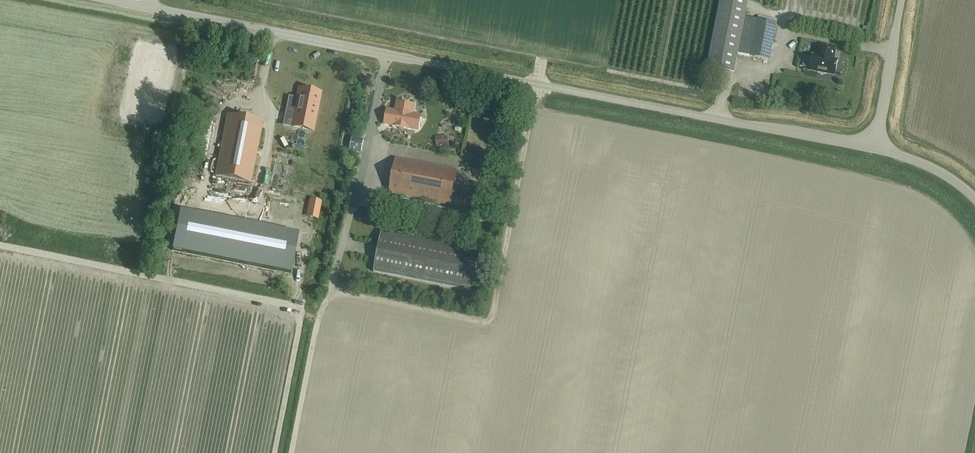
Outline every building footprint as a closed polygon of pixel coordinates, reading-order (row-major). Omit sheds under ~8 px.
[(744,18),(748,0),(720,0),(707,69),(733,74),(737,54),(744,18)] [(777,24),(744,18),(737,54),(770,60),(777,24)] [(812,56),(809,69),(818,71),(817,72),(826,74),(826,73),(835,74),(838,61),(833,60),(835,48),(821,45),(819,57),(812,56)] [(757,80),(756,90),(770,91),(770,81),(757,80)] [(299,89),(297,99),(293,118),(314,123),(320,93),(299,89)] [(421,116),(413,114),(414,105),(396,102),(394,111),(387,110),(384,124),(392,126),(410,130),(410,129),(418,131),(421,116)] [(227,115),(220,153),(215,176),(250,183),(262,122),(227,115)] [(361,152),(363,140),(351,138),(349,149),(361,152)] [(450,205),(457,171),(396,159),(389,193),(450,205)] [(180,211),(172,251),(290,274),(298,234),(180,211)] [(381,233),(373,272),(472,291),(479,252),(381,233)]
